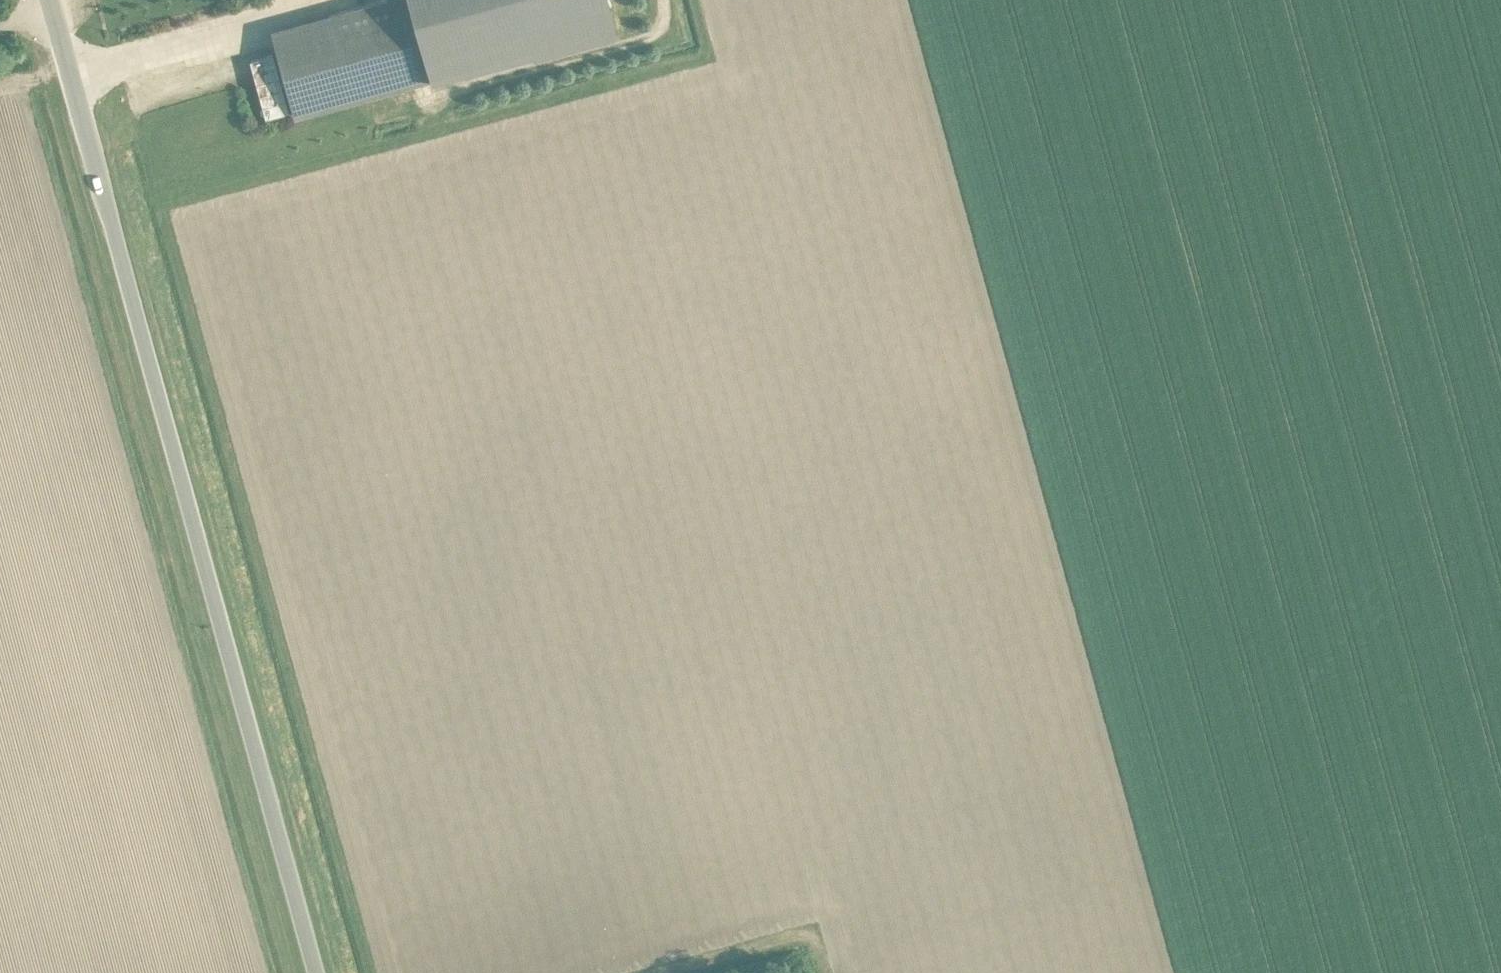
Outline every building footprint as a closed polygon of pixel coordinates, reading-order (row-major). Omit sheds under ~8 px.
[(269,27),(292,112),(429,75),(408,0),(367,0),(269,27)] [(429,75),(611,26),(604,0),(408,0),(429,75)] [(272,52),(249,59),(264,117),(288,110),(272,52)]
